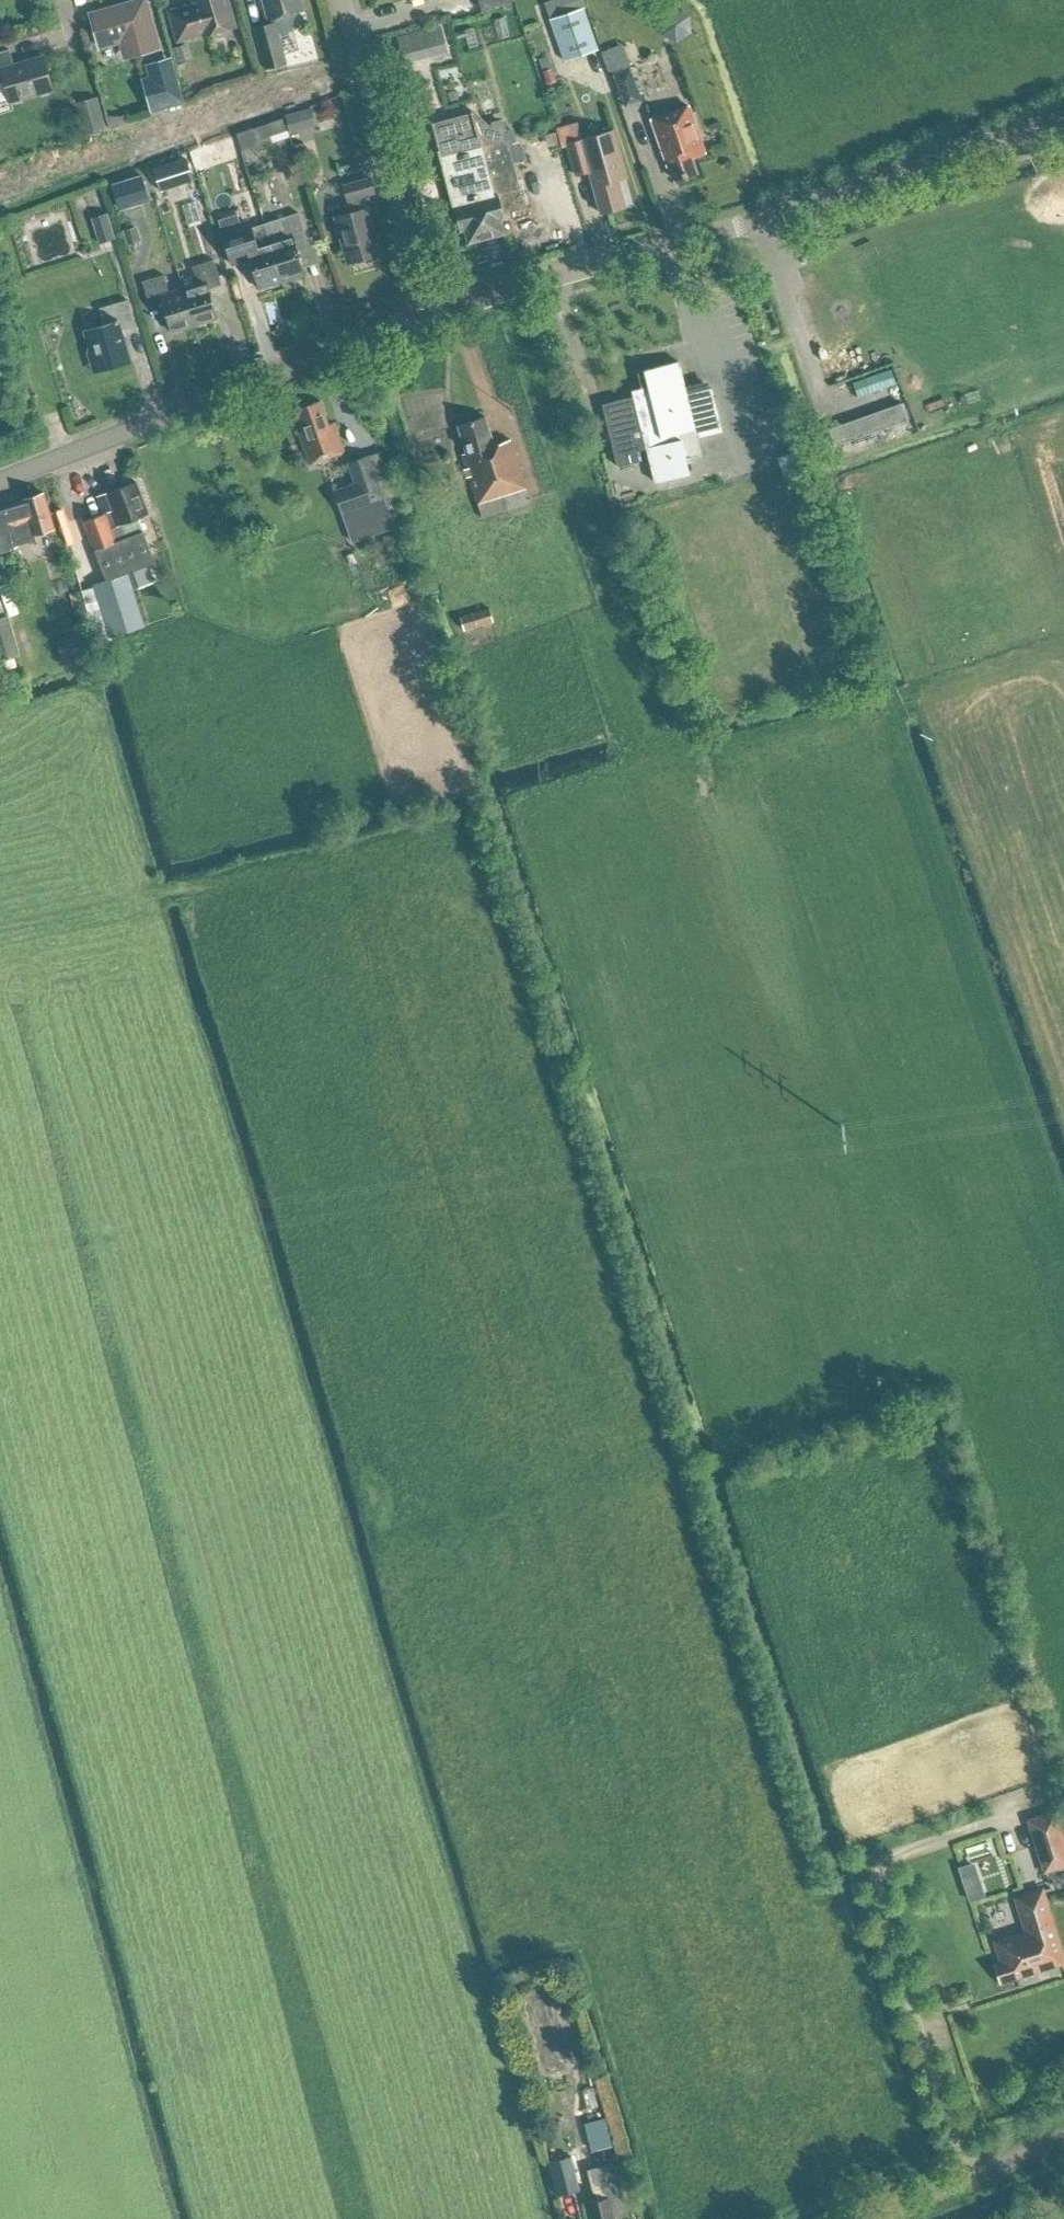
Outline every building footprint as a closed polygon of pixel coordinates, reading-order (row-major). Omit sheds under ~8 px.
[(235,25),(228,0),(192,0),(193,2),(167,9),(176,41),(201,34),(202,35),(235,25)] [(267,19),(273,17),(276,29),(255,34),(265,68),(286,62),(278,33),(296,28),(291,12),(302,9),(299,0),(262,0),(267,19)] [(510,1),(510,0),(478,0),(481,9),(510,1)] [(154,47),(141,1),(91,16),(100,49),(119,43),(123,56),(154,47)] [(658,7),(662,34),(689,30),(686,3),(658,7)] [(584,8),(551,19),(550,19),(550,21),(564,60),(598,48),(584,8)] [(441,32),(436,33),(434,26),(397,36),(404,62),(450,50),(447,40),(444,41),(441,32)] [(174,63),(190,59),(185,43),(170,47),(174,63)] [(9,49),(0,51),(0,79),(4,78),(10,101),(51,89),(42,56),(13,64),(9,49)] [(184,102),(171,56),(144,63),(147,75),(140,77),(150,112),(184,102)] [(642,100),(629,66),(612,72),(624,107),(642,100)] [(82,133),(106,127),(97,95),(74,102),(82,133)] [(695,172),(690,157),(704,152),(688,106),(650,119),(667,165),(669,164),(674,179),(695,172)] [(476,127),(471,110),(430,121),(460,230),(464,229),(467,242),(503,233),(499,217),(504,216),(502,212),(524,206),(501,121),(476,127)] [(110,114),(107,116),(110,127),(126,123),(125,113),(110,114)] [(286,129),(282,118),(236,133),(244,159),(252,156),(249,148),(256,140),(286,129)] [(580,140),(567,143),(575,174),(592,170),(593,174),(590,175),(600,213),(624,206),(614,168),(623,166),(613,129),(580,138),(580,140)] [(202,164),(215,160),(210,144),(197,148),(202,164)] [(160,191),(194,180),(186,157),(153,168),(160,191)] [(142,175),(112,185),(120,212),(151,202),(142,175)] [(363,208),(360,196),(374,192),(370,177),(343,184),(350,212),(336,216),(348,262),(378,253),(366,208),(363,208)] [(98,243),(115,238),(108,212),(91,217),(98,243)] [(269,241),(281,281),(304,274),(294,241),(306,237),(298,212),(276,219),(263,223),(269,241)] [(241,222),(238,213),(218,219),(231,263),(249,258),(258,288),(281,281),(269,241),(263,223),(251,227),(249,220),(241,222)] [(183,287),(193,324),(217,317),(208,288),(221,284),(213,258),(192,265),(197,283),(183,287)] [(193,324),(183,287),(168,292),(163,274),(141,280),(149,305),(162,302),(170,331),(193,324)] [(88,330),(98,366),(128,357),(120,329),(135,324),(128,298),(99,306),(105,325),(88,330)] [(686,394),(678,361),(638,371),(642,387),(629,390),(630,396),(601,404),(617,466),(638,460),(635,450),(646,448),(654,481),(688,473),(684,458),(700,454),(695,436),(716,430),(712,414),(717,413),(710,388),(686,394)] [(327,423),(319,400),(294,409),(295,409),(290,411),(309,463),(344,451),(333,421),(327,423)] [(828,428),(834,445),(908,419),(902,402),(828,428)] [(494,444),(484,416),(457,425),(466,453),(462,454),(481,517),(530,502),(525,488),(526,488),(510,438),(494,444)] [(797,449),(777,457),(785,479),(805,471),(797,449)] [(355,484),(335,491),(352,541),(395,526),(384,495),(383,496),(368,454),(348,462),(355,484)] [(147,513),(135,480),(95,495),(103,515),(84,522),(106,582),(93,586),(112,636),(156,619),(152,608),(168,602),(137,517),(147,513)] [(53,527),(43,492),(23,498),(23,499),(0,506),(0,549),(16,544),(14,538),(33,532),(33,533),(53,527)] [(464,629),(493,621),(489,607),(460,616),(464,629)] [(9,613),(0,616),(0,657),(20,651),(9,613)] [(1063,1865),(1063,1839),(1054,1809),(1025,1818),(1043,1872),(1063,1865)] [(999,1980),(1063,1960),(1041,1889),(1015,1897),(1026,1930),(995,1940),(1001,1961),(993,1963),(992,1961),(998,1983),(999,1980)] [(596,2121),(600,2141),(615,2138),(612,2118),(596,2121)] [(584,2188),(574,2154),(553,2160),(563,2194),(584,2188)] [(611,2209),(617,2207),(614,2194),(621,2193),(618,2180),(619,2179),(615,2162),(587,2168),(594,2198),(587,2200),(592,2218),(613,2218),(611,2209)]
